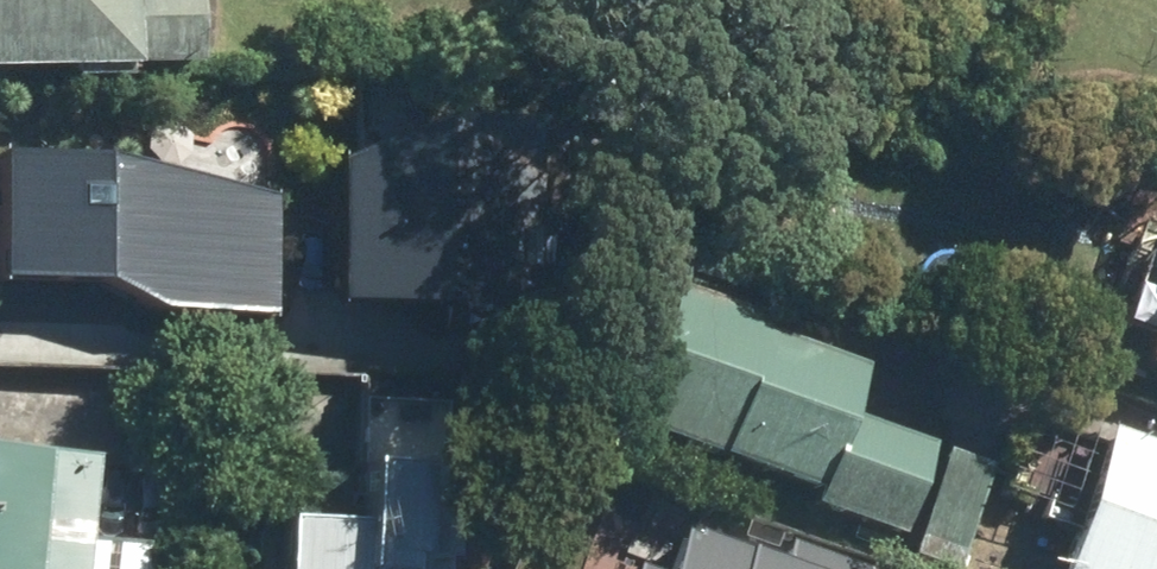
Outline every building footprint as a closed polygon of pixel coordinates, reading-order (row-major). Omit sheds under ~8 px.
[(190,68),(189,0),(0,0),(0,71),(190,68)] [(332,149),(327,291),(537,300),(543,164),(439,110),(332,149)] [(100,273),(164,304),(275,307),(277,193),(131,176),(111,150),(0,148),(0,271),(100,273)] [(651,277),(602,416),(813,489),(809,501),(897,532),(928,441),(849,414),(870,353),(651,277)] [(1149,360),(1156,363),(1156,335),(1149,360)] [(267,568),(434,568),(439,468),(414,467),(417,399),(344,396),(341,464),(353,464),(350,529),(269,525),(267,568)] [(1063,568),(1156,568),(1156,442),(1112,427),(1063,568)] [(945,447),(908,554),(952,568),(988,462),(945,447)] [(174,546),(70,536),(78,457),(0,449),(0,568),(172,568),(174,546)] [(664,540),(655,568),(753,568),(664,540)] [(785,542),(776,568),(868,568),(785,542)]
